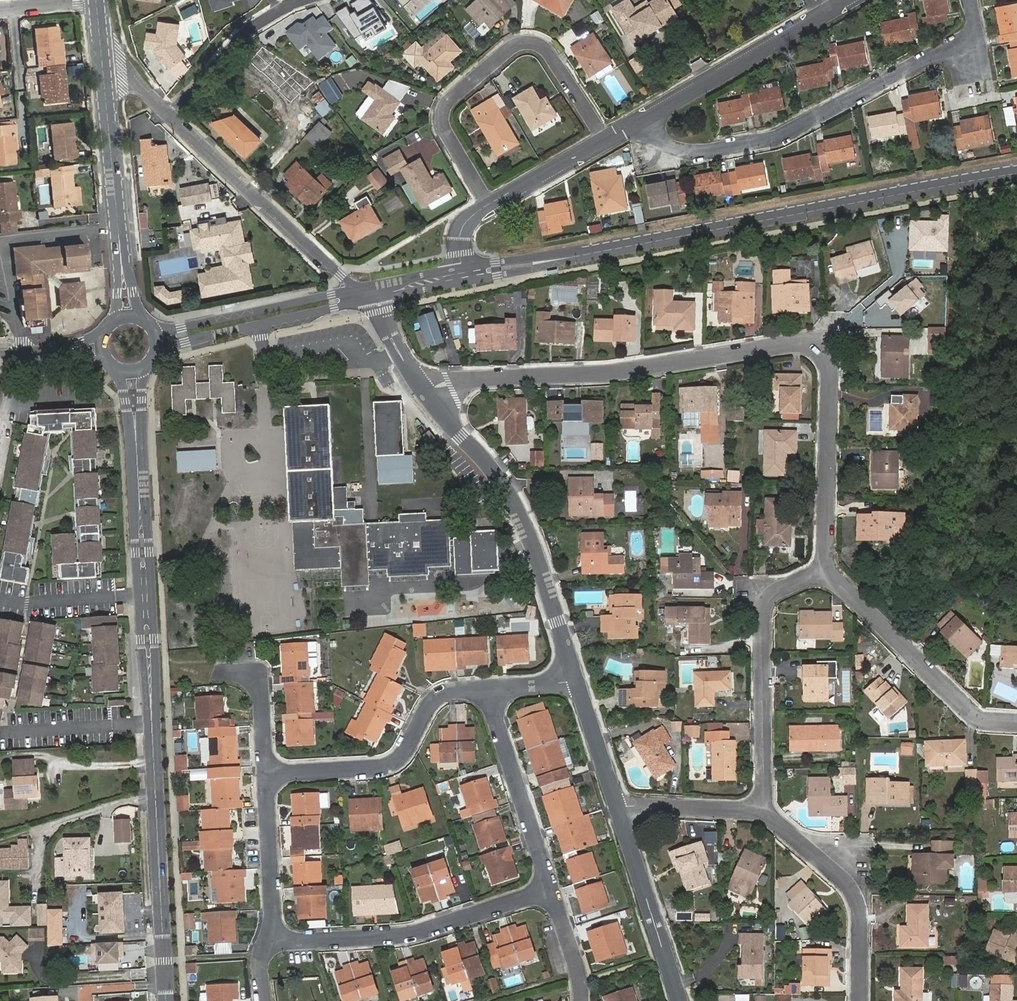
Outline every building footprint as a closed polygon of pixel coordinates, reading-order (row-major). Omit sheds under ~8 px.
[(212,12),(230,7),(229,3),(240,0),(208,0),(212,12)] [(356,38),(363,33),(372,28),(376,34),(387,28),(383,22),(387,19),(371,0),(356,0),(351,3),(356,10),(351,13),(347,6),(336,12),(356,38)] [(502,1),(503,0),(476,0),(466,10),(481,26),(485,22),(487,24),(507,6),(502,1)] [(563,15),(572,0),(537,0),(563,15)] [(677,16),(667,0),(654,0),(648,4),(650,7),(638,14),(629,0),(627,0),(613,9),(633,42),(677,16)] [(927,16),(922,17),(924,25),(947,21),(945,13),(949,12),(947,0),(924,0),(927,16)] [(999,6),(1005,34),(999,35),(1000,43),(1010,41),(1016,40),(1016,3),(999,6)] [(178,12),(182,19),(190,15),(187,8),(178,12)] [(598,12),(591,17),(596,25),(603,21),(598,12)] [(909,17),(881,23),(885,44),(913,39),(913,35),(920,34),(916,12),(908,14),(909,17)] [(298,23),(287,31),(300,47),(307,41),(319,57),(335,45),(325,32),(332,26),(324,15),(318,20),(315,15),(303,25),(299,24),(298,23)] [(146,37),(145,50),(155,51),(155,53),(168,70),(184,58),(175,46),(177,26),(157,25),(156,37),(146,37)] [(44,57),(45,67),(63,65),(61,40),(59,40),(57,27),(35,29),(38,58),(44,57)] [(360,44),(367,40),(363,33),(356,38),(360,44)] [(593,34),(572,47),(590,76),(611,62),(593,34)] [(404,53),(414,64),(420,59),(438,79),(449,70),(445,65),(460,51),(447,36),(429,51),(424,47),(422,49),(416,43),(413,46),(404,53)] [(1008,49),(1013,77),(1016,76),(1016,40),(1010,41),(1011,49),(1008,49)] [(835,43),(829,45),(831,57),(833,65),(833,66),(840,64),(841,68),(868,63),(864,41),(836,47),(835,43)] [(404,53),(413,46),(409,42),(400,49),(404,53)] [(833,65),(831,57),(823,59),(824,63),(796,68),(800,89),(828,84),(828,80),(835,79),(833,66),(833,65)] [(67,102),(63,65),(45,67),(46,75),(39,75),(41,98),(44,98),(44,104),(67,102)] [(327,97),(338,89),(331,78),(319,85),(327,97)] [(313,83),(307,88),(319,104),(325,99),(313,83)] [(749,94),(753,114),(785,108),(781,86),(756,91),(756,93),(749,94)] [(548,102),(543,105),(532,88),(515,98),(533,129),(556,115),(548,102)] [(383,90),(363,118),(383,132),(394,117),(391,114),(399,102),(383,90)] [(916,134),(913,117),(939,112),(935,91),(909,96),(910,99),(901,101),(904,114),(908,135),(916,134)] [(510,94),(504,98),(510,108),(517,104),(510,94)] [(745,116),(753,115),(753,114),(749,94),(741,96),(742,99),(719,103),(723,125),(746,120),(745,116)] [(503,118),(511,113),(506,105),(491,113),(485,103),(473,110),(488,136),(490,135),(499,150),(516,140),(503,118)] [(1007,126),(1016,124),(1012,107),(1004,109),(1007,126)] [(904,114),(897,115),(896,111),(868,117),(872,138),(900,133),(901,137),(908,135),(904,114)] [(234,115),(211,122),(246,156),(261,140),(234,115)] [(958,151),(965,149),(964,144),(991,139),(987,116),(960,121),(961,125),(953,127),(958,151)] [(313,142),(326,129),(319,122),(306,135),(313,142)] [(72,123),(50,125),(54,161),(76,158),(74,140),(72,123)] [(15,163),(12,125),(0,126),(0,165),(15,163)] [(331,133),(326,129),(313,142),(318,146),(331,133)] [(919,147),(916,134),(908,135),(910,148),(919,147)] [(824,143),(816,144),(819,156),(819,158),(822,171),(829,170),(828,162),(855,157),(851,135),(824,141),(824,143)] [(152,138),(142,139),(146,186),(167,184),(165,163),(168,163),(166,144),(153,145),(152,138)] [(399,152),(384,160),(392,173),(402,167),(403,169),(402,169),(423,205),(452,189),(444,173),(443,174),(440,173),(437,175),(436,178),(432,180),(419,159),(407,166),(406,165),(406,164),(399,152)] [(810,154),(783,159),(787,180),(814,175),(815,179),(823,178),(822,171),(819,158),(819,156),(811,157),(810,154)] [(322,173),(315,180),(297,162),(285,175),(290,180),(287,184),(302,197),(305,194),(314,203),(333,183),(322,173)] [(767,184),(763,163),(735,168),(736,171),(729,173),(733,194),(740,193),(740,189),(767,184)] [(74,206),(70,165),(49,168),(49,169),(50,177),(53,208),(74,206)] [(50,177),(49,169),(34,170),(35,178),(50,177)] [(376,180),(382,175),(378,169),(368,176),(373,182),(376,180)] [(593,181),(600,180),(606,212),(626,208),(620,176),(617,177),(615,169),(605,171),(594,173),(591,173),(593,181)] [(721,171),(693,176),(697,197),(725,192),(725,195),(733,194),(729,173),(721,174),(721,171)] [(381,186),(387,181),(382,175),(376,180),(381,186)] [(675,179),(648,185),(652,206),(679,201),(680,204),(688,203),(683,182),(676,183),(675,179)] [(0,183),(0,223),(17,221),(13,182),(0,183)] [(208,184),(181,189),(184,204),(211,199),(208,184)] [(356,203),(360,210),(341,221),(352,240),(380,224),(369,205),(371,204),(367,197),(356,203)] [(545,211),(538,212),(542,231),(549,230),(548,226),(572,221),(568,200),(544,205),(545,211)] [(637,222),(646,221),(643,201),(635,202),(637,222)] [(39,210),(40,218),(47,217),(46,210),(39,210)] [(937,222),(908,221),(907,252),(948,253),(949,215),(937,215),(937,222)] [(590,232),(602,230),(600,220),(588,222),(590,232)] [(239,221),(191,230),(194,249),(202,247),(223,243),(228,269),(207,273),(199,275),(203,296),(252,287),(247,262),(252,261),(249,243),(244,244),(239,221)] [(223,243),(202,247),(203,252),(220,249),(224,266),(206,270),(207,273),(228,269),(223,243)] [(84,245),(43,249),(45,269),(86,265),(84,245)] [(850,258),(833,263),(839,284),(857,279),(854,271),(876,264),(871,246),(848,253),(850,258)] [(17,252),(19,271),(40,269),(38,250),(17,252)] [(808,296),(808,286),(790,287),(789,271),(772,272),(775,312),(786,312),(785,309),(805,308),(804,296),(808,296)] [(20,276),(25,319),(27,319),(44,317),(45,317),(40,274),(20,276)] [(888,290),(876,301),(882,308),(887,304),(893,311),(896,309),(902,316),(925,297),(920,291),(924,287),(916,279),(894,297),(888,290)] [(61,308),(84,306),(81,283),(62,284),(59,289),(61,308)] [(746,316),(754,316),(754,284),(737,284),(737,294),(722,293),(722,283),(715,283),(714,311),(720,311),(719,322),(732,322),(732,319),(746,320),(746,316)] [(162,287),(156,287),(157,294),(168,303),(182,300),(180,293),(169,295),(163,290),(162,287)] [(693,329),(694,304),(672,303),(672,292),(656,292),(655,303),(656,303),(656,325),(676,325),(676,329),(693,329)] [(536,342),(574,344),(575,324),(549,323),(550,314),(537,313),(536,342)] [(638,343),(639,315),(617,314),(617,318),(596,318),(595,342),(638,343)] [(430,348),(444,343),(434,315),(420,319),(430,348)] [(44,317),(27,319),(27,328),(45,326),(44,317)] [(495,350),(517,349),(515,320),(507,321),(507,326),(476,327),(478,351),(486,351),(486,348),(495,348),(495,350)] [(946,340),(946,328),(930,328),(930,340),(946,340)] [(883,347),(887,347),(887,358),(883,358),(883,377),(907,377),(908,338),(884,337),(883,347)] [(432,352),(435,359),(444,356),(442,348),(432,352)] [(173,387),(174,415),(186,415),(185,399),(223,397),(223,412),(235,412),(234,383),(223,384),(222,367),(210,367),(211,384),(196,385),(195,368),(183,368),(184,386),(173,387)] [(782,412),(799,412),(800,376),(774,375),(774,389),(782,389),(781,412),(782,412)] [(945,387),(932,387),(931,406),(944,406),(945,387)] [(702,424),(717,424),(716,388),(704,389),(705,392),(681,393),(681,412),(683,412),(702,412),(702,424)] [(652,429),(652,438),(660,438),(661,395),(652,395),(652,406),(635,407),(635,405),(621,405),(621,428),(652,429)] [(891,403),(891,429),(916,430),(917,396),(902,396),(902,404),(891,403)] [(525,399),(499,400),(500,420),(506,420),(507,444),(526,443),(526,430),(532,430),(533,428),(533,419),(531,417),(525,417),(525,399)] [(602,402),(582,403),(582,405),(553,405),(553,422),(602,422),(602,402)] [(375,404),(378,456),(379,484),(414,482),(414,471),(413,454),(403,454),(401,403),(375,404)] [(369,584),(368,569),(388,569),(389,576),(428,574),(428,567),(450,566),(448,522),(425,523),(425,516),(400,517),(400,524),(373,526),(364,526),(363,510),(354,510),(354,503),(347,503),(346,488),(337,488),(333,406),(285,408),(290,522),(293,522),(295,571),(311,570),(342,568),(343,585),(345,585),(353,584),(369,584)] [(743,408),(727,408),(727,421),(743,421),(743,408)] [(95,409),(73,411),(74,423),(78,423),(79,440),(78,440),(79,458),(75,459),(76,473),(79,473),(81,507),(83,506),(84,524),(82,524),(83,542),(85,542),(85,550),(83,550),(84,561),(77,561),(76,541),(74,541),(74,532),(57,533),(58,540),(57,540),(58,561),(63,561),(63,576),(98,573),(97,559),(102,559),(101,541),(99,521),(100,521),(98,496),(95,496),(94,487),(98,486),(97,472),(93,472),(92,458),(96,458),(95,447),(91,447),(91,438),(93,430),(96,430),(95,409)] [(2,576),(28,581),(31,566),(24,564),(26,553),(25,553),(28,535),(29,536),(35,503),(39,503),(41,489),(38,488),(41,470),(40,469),(43,452),(44,452),(47,436),(46,436),(47,430),(67,429),(67,423),(66,411),(32,413),(33,423),(30,422),(29,430),(32,431),(31,440),(27,440),(25,450),(26,450),(23,465),(19,485),(22,486),(20,500),(16,499),(14,514),(17,515),(15,524),(12,524),(10,534),(11,534),(8,548),(7,548),(2,576)] [(73,411),(66,411),(67,423),(74,423),(73,411)] [(683,427),(702,427),(702,424),(702,412),(683,412),(683,427)] [(782,412),(782,420),(799,420),(799,412),(782,412)] [(717,442),(717,424),(702,424),(702,427),(703,443),(717,442)] [(433,442),(434,444),(437,441),(429,431),(421,437),(428,446),(433,442)] [(796,432),(766,431),(765,474),(785,475),(786,453),(796,453),(796,432)] [(214,448),(176,449),(177,469),(215,468),(214,448)] [(872,488),(897,488),(897,470),(900,470),(900,453),(875,453),(874,478),(872,478),(872,488)] [(728,481),(740,482),(741,470),(729,469),(728,481)] [(571,508),(571,515),(602,515),(613,515),(613,508),(602,508),(602,496),(594,496),(594,478),(570,478),(570,484),(574,484),(574,508),(571,508)] [(724,495),(707,495),(707,510),(710,510),(710,528),(727,529),(727,526),(740,526),(740,493),(724,493),(724,495)] [(613,496),(602,496),(602,508),(613,508),(613,496)] [(757,534),(765,534),(764,545),(790,546),(791,525),(787,525),(788,500),(767,499),(765,521),(757,520),(757,534)] [(858,517),(858,537),(884,538),(884,533),(892,533),(892,535),(904,535),(904,515),(874,515),(874,517),(858,517)] [(455,534),(456,574),(502,572),(500,532),(455,534)] [(611,558),(610,547),(603,547),(603,534),(582,534),(583,554),(586,554),(586,566),(607,566),(607,573),(623,573),(623,557),(611,558)] [(713,574),(699,574),(699,559),(693,559),(694,555),(676,555),(676,559),(670,559),(670,572),(674,573),(674,588),(713,588),(713,574)] [(428,574),(389,576),(389,587),(428,586),(428,574)] [(332,595),(332,616),(356,616),(357,596),(332,595)] [(641,609),(641,595),(616,596),(616,610),(614,610),(614,616),(602,617),(602,632),(613,632),(613,639),(638,639),(638,627),(635,627),(635,609),(641,609)] [(962,600),(958,595),(951,602),(955,607),(962,600)] [(705,608),(665,608),(665,624),(678,625),(678,623),(690,623),(690,644),(709,644),(709,626),(705,626),(705,608)] [(99,689),(123,686),(120,660),(123,660),(118,611),(103,612),(104,617),(98,618),(98,613),(85,614),(86,626),(95,625),(99,662),(96,662),(99,689)] [(938,624),(944,630),(942,632),(950,640),(952,638),(969,655),(981,643),(950,612),(938,624)] [(833,624),(832,613),(813,614),(813,616),(799,617),(800,638),(832,638),(832,641),(844,641),(843,624),(833,624)] [(1,617),(0,625),(0,664),(22,668),(26,645),(23,644),(28,622),(1,617)] [(56,624),(36,620),(30,658),(53,662),(57,639),(53,638),(56,624)] [(424,624),(413,625),(414,637),(425,637),(424,624)] [(406,653),(394,647),(397,641),(386,635),(371,664),(373,665),(371,670),(379,674),(392,681),(394,682),(397,675),(395,673),(406,653)] [(527,635),(503,637),(504,651),(497,651),(498,666),(505,665),(505,663),(529,662),(527,635)] [(992,642),(984,635),(982,638),(991,647),(992,642)] [(456,640),(457,668),(465,667),(464,665),(488,664),(486,638),(456,640)] [(450,668),(457,668),(456,640),(424,642),(426,667),(450,666),(450,668)] [(815,648),(815,640),(797,640),(797,648),(815,648)] [(315,642),(307,643),(309,669),(316,669),(315,642)] [(280,676),(280,684),(285,684),(302,683),(310,683),(309,669),(307,643),(282,644),(283,676),(280,676)] [(1002,646),(1001,668),(1013,669),(1014,665),(1016,665),(1016,647),(1002,646)] [(48,667),(29,663),(22,701),(45,705),(50,682),(46,681),(48,667)] [(804,686),(805,696),(827,695),(827,667),(804,667),(804,677),(807,677),(807,686),(804,686)] [(0,670),(0,718),(5,719),(9,696),(14,697),(16,686),(18,686),(20,674),(0,670)] [(637,690),(620,690),(619,707),(658,708),(658,690),(665,690),(665,672),(641,671),(641,683),(637,683),(637,690)] [(729,673),(695,674),(696,706),(713,705),(713,690),(730,689),(729,673)] [(376,708),(390,714),(393,708),(392,707),(402,686),(394,682),(392,681),(379,674),(365,702),(367,703),(376,708)] [(879,678),(864,691),(890,719),(905,705),(885,683),(884,683),(879,678)] [(285,684),(286,692),(287,692),(288,715),(298,714),(311,713),(314,713),(312,683),(310,683),(302,683),(285,684)] [(194,729),(234,727),(234,719),(223,720),(222,697),(196,698),(197,720),(194,721),(194,729)] [(389,723),(392,716),(390,714),(376,708),(367,703),(358,722),(353,720),(349,728),(376,742),(386,721),(389,723)] [(518,720),(545,712),(542,703),(515,712),(518,720)] [(527,750),(557,740),(547,711),(545,712),(518,720),(517,720),(527,750)] [(287,721),(288,746),(313,744),(311,713),(298,714),(288,715),(283,715),(284,721),(287,721)] [(442,763),(458,762),(457,726),(450,726),(450,729),(441,730),(442,762),(442,763)] [(457,726),(458,762),(475,761),(474,729),(464,729),(464,726),(457,726)] [(699,737),(699,726),(685,726),(685,737),(699,737)] [(791,748),(804,748),(804,751),(831,751),(830,726),(821,726),(821,730),(804,730),(804,726),(791,727),(791,748)] [(838,726),(830,726),(831,751),(839,751),(838,726)] [(660,744),(669,739),(661,727),(635,744),(654,772),(662,767),(665,771),(673,766),(660,744)] [(706,733),(706,743),(712,743),(713,770),(706,770),(707,780),(735,780),(735,743),(730,742),(730,733),(706,733)] [(236,761),(235,736),(210,738),(211,762),(225,761),(225,768),(239,767),(239,761),(236,761)] [(557,740),(527,750),(541,788),(570,778),(567,768),(573,766),(564,738),(557,740)] [(900,756),(911,756),(911,742),(900,742),(900,756)] [(965,764),(964,742),(926,743),(928,766),(965,764)] [(433,745),(433,762),(442,762),(441,745),(433,745)] [(176,772),(188,772),(188,755),(176,755),(176,772)] [(1013,758),(996,759),(997,781),(1016,781),(1016,761),(1013,761),(1013,758)] [(14,761),(16,798),(38,797),(37,778),(34,778),(33,760),(14,761)] [(904,763),(901,775),(909,777),(912,765),(904,763)] [(212,779),(213,803),(223,802),(224,809),(228,809),(241,808),(241,801),(238,801),(237,778),(239,777),(239,767),(225,768),(209,769),(210,779),(212,779)] [(856,768),(845,768),(845,784),(856,784),(856,768)] [(977,786),(977,771),(966,771),(966,789),(977,789),(977,786)] [(985,785),(987,785),(987,771),(977,771),(977,786),(985,785)] [(463,811),(465,818),(497,808),(495,801),(493,802),(485,779),(461,787),(469,809),(463,811)] [(809,779),(810,797),(813,797),(813,815),(846,815),(846,798),(830,798),(830,779),(809,779)] [(875,802),(887,802),(887,804),(908,804),(908,784),(888,783),(888,780),(868,780),(867,804),(875,804),(875,802)] [(439,786),(441,792),(451,789),(449,782),(439,786)] [(977,786),(977,789),(977,796),(977,799),(985,799),(985,785),(977,786)] [(394,798),(401,796),(398,786),(391,789),(394,798)] [(568,821),(582,817),(572,788),(544,797),(549,813),(552,812),(556,825),(568,821)] [(432,817),(424,792),(411,796),(410,793),(401,796),(394,798),(403,827),(432,817)] [(292,818),(292,826),(318,825),(320,825),(318,794),(293,795),(294,818),(292,818)] [(352,831),(382,829),(381,803),(367,803),(367,800),(350,800),(352,831)] [(201,834),(201,841),(232,840),(231,832),(229,832),(228,809),(224,809),(203,811),(204,833),(201,834)] [(475,826),(498,818),(495,809),(472,817),(475,826)] [(604,842),(602,837),(595,839),(587,815),(582,817),(568,821),(556,825),(553,826),(555,834),(558,833),(565,855),(579,851),(604,842)] [(505,840),(498,818),(475,826),(474,826),(481,848),(505,840)] [(129,821),(115,821),(117,842),(130,841),(129,821)] [(291,850),(292,857),(305,857),(305,849),(319,849),(318,825),(292,826),(293,850),(291,850)] [(66,876),(91,875),(90,839),(65,840),(66,876)] [(29,867),(28,840),(18,840),(19,846),(11,846),(11,849),(0,849),(0,868),(29,867)] [(205,849),(206,872),(217,871),(231,871),(230,848),(232,848),(232,840),(201,841),(182,843),(182,850),(205,849)] [(708,862),(701,841),(670,852),(673,864),(678,862),(688,891),(709,884),(702,864),(708,862)] [(914,883),(946,884),(946,868),(954,868),(954,842),(933,841),(933,858),(914,858),(914,883)] [(395,844),(383,848),(384,857),(392,854),(398,852),(395,844)] [(486,863),(493,884),(517,876),(510,854),(513,853),(510,846),(480,856),(483,864),(486,863)] [(581,857),(579,851),(565,855),(563,856),(565,862),(567,861),(575,884),(576,884),(588,880),(599,876),(591,853),(581,857)] [(742,859),(744,860),(736,879),(734,878),(729,887),(750,897),(765,861),(745,851),(742,859)] [(383,857),(386,865),(394,862),(392,854),(384,857),(383,857)] [(317,887),(321,887),(320,862),(305,862),(305,857),(292,857),(292,863),(294,863),(295,888),(296,888),(317,887)] [(454,891),(444,860),(428,866),(439,900),(447,898),(445,894),(454,891)] [(412,871),(422,902),(431,899),(433,903),(439,900),(428,866),(412,871)] [(1005,869),(1005,881),(1003,881),(1003,892),(1016,892),(1016,893),(1016,868),(1005,869)] [(243,878),(246,878),(245,870),(231,871),(217,871),(219,902),(244,900),(243,878)] [(601,883),(590,886),(588,880),(576,884),(575,884),(573,885),(575,891),(576,891),(584,914),(609,905),(601,883)] [(801,882),(788,894),(793,901),(790,904),(810,925),(825,911),(812,896),(813,895),(801,882)] [(978,896),(984,896),(984,893),(987,893),(987,884),(977,884),(978,896)] [(317,887),(296,888),(296,895),(299,895),(300,918),(325,917),(324,893),(326,893),(326,886),(321,887),(317,887)] [(387,912),(386,887),(362,888),(363,913),(387,912)] [(100,893),(103,935),(129,933),(127,891),(100,893)] [(902,945),(927,946),(927,945),(935,945),(935,937),(927,937),(927,906),(909,906),(909,927),(902,927),(902,945)] [(201,913),(202,922),(208,921),(210,943),(235,942),(234,919),(237,918),(236,911),(201,913)] [(185,929),(195,929),(195,913),(185,913),(185,929)] [(601,961),(626,953),(617,923),(588,933),(593,949),(596,947),(601,961)] [(515,926),(508,928),(520,963),(535,957),(525,927),(516,929),(515,926)] [(803,940),(810,938),(807,927),(800,929),(803,940)] [(30,928),(29,941),(46,941),(46,928),(30,928)] [(493,968),(503,965),(504,968),(520,963),(508,928),(501,930),(502,934),(494,937),(496,943),(486,947),(493,968)] [(1013,933),(1012,938),(994,931),(987,950),(1016,962),(1016,960),(1016,935),(1013,933)] [(740,935),(740,945),(743,945),(743,966),(740,966),(740,978),(762,978),(762,935),(740,935)] [(5,938),(0,938),(0,959),(3,963),(4,974),(22,974),(22,954),(29,947),(18,936),(11,944),(5,938)] [(93,965),(124,965),(124,943),(93,942),(93,965)] [(464,943),(457,945),(469,979),(484,974),(474,943),(465,946),(464,943)] [(190,954),(197,953),(197,945),(189,946),(190,954)] [(453,985),(460,982),(463,992),(472,989),(469,979),(457,945),(451,947),(452,951),(443,953),(453,985)] [(804,951),(803,985),(829,985),(829,968),(831,968),(831,951),(804,951)] [(958,956),(944,956),(943,964),(953,965),(953,967),(958,967),(958,956)] [(414,962),(413,959),(406,961),(418,996),(433,991),(423,960),(414,962)] [(418,996),(406,961),(399,964),(400,967),(392,970),(402,1000),(403,1000),(418,996)] [(196,973),(196,963),(186,964),(187,973),(196,973)] [(362,999),(351,964),(344,967),(345,970),(336,973),(345,1000),(356,1000),(362,999)] [(921,969),(902,969),(902,992),(896,992),(896,1000),(921,1000),(921,969)] [(295,970),(287,971),(288,979),(295,979),(295,970)] [(520,972),(502,977),(505,988),(523,983),(520,972)] [(967,988),(967,974),(958,974),(957,987),(967,988)] [(488,980),(492,994),(497,992),(493,979),(488,980)] [(237,984),(207,986),(208,1000),(228,1000),(237,1000),(237,984)] [(788,995),(800,995),(800,985),(790,984),(790,987),(788,987),(788,995)] [(1011,987),(991,986),(991,1000),(1011,1000),(1011,987)] [(632,987),(603,996),(605,1000),(636,1000),(632,987)]
